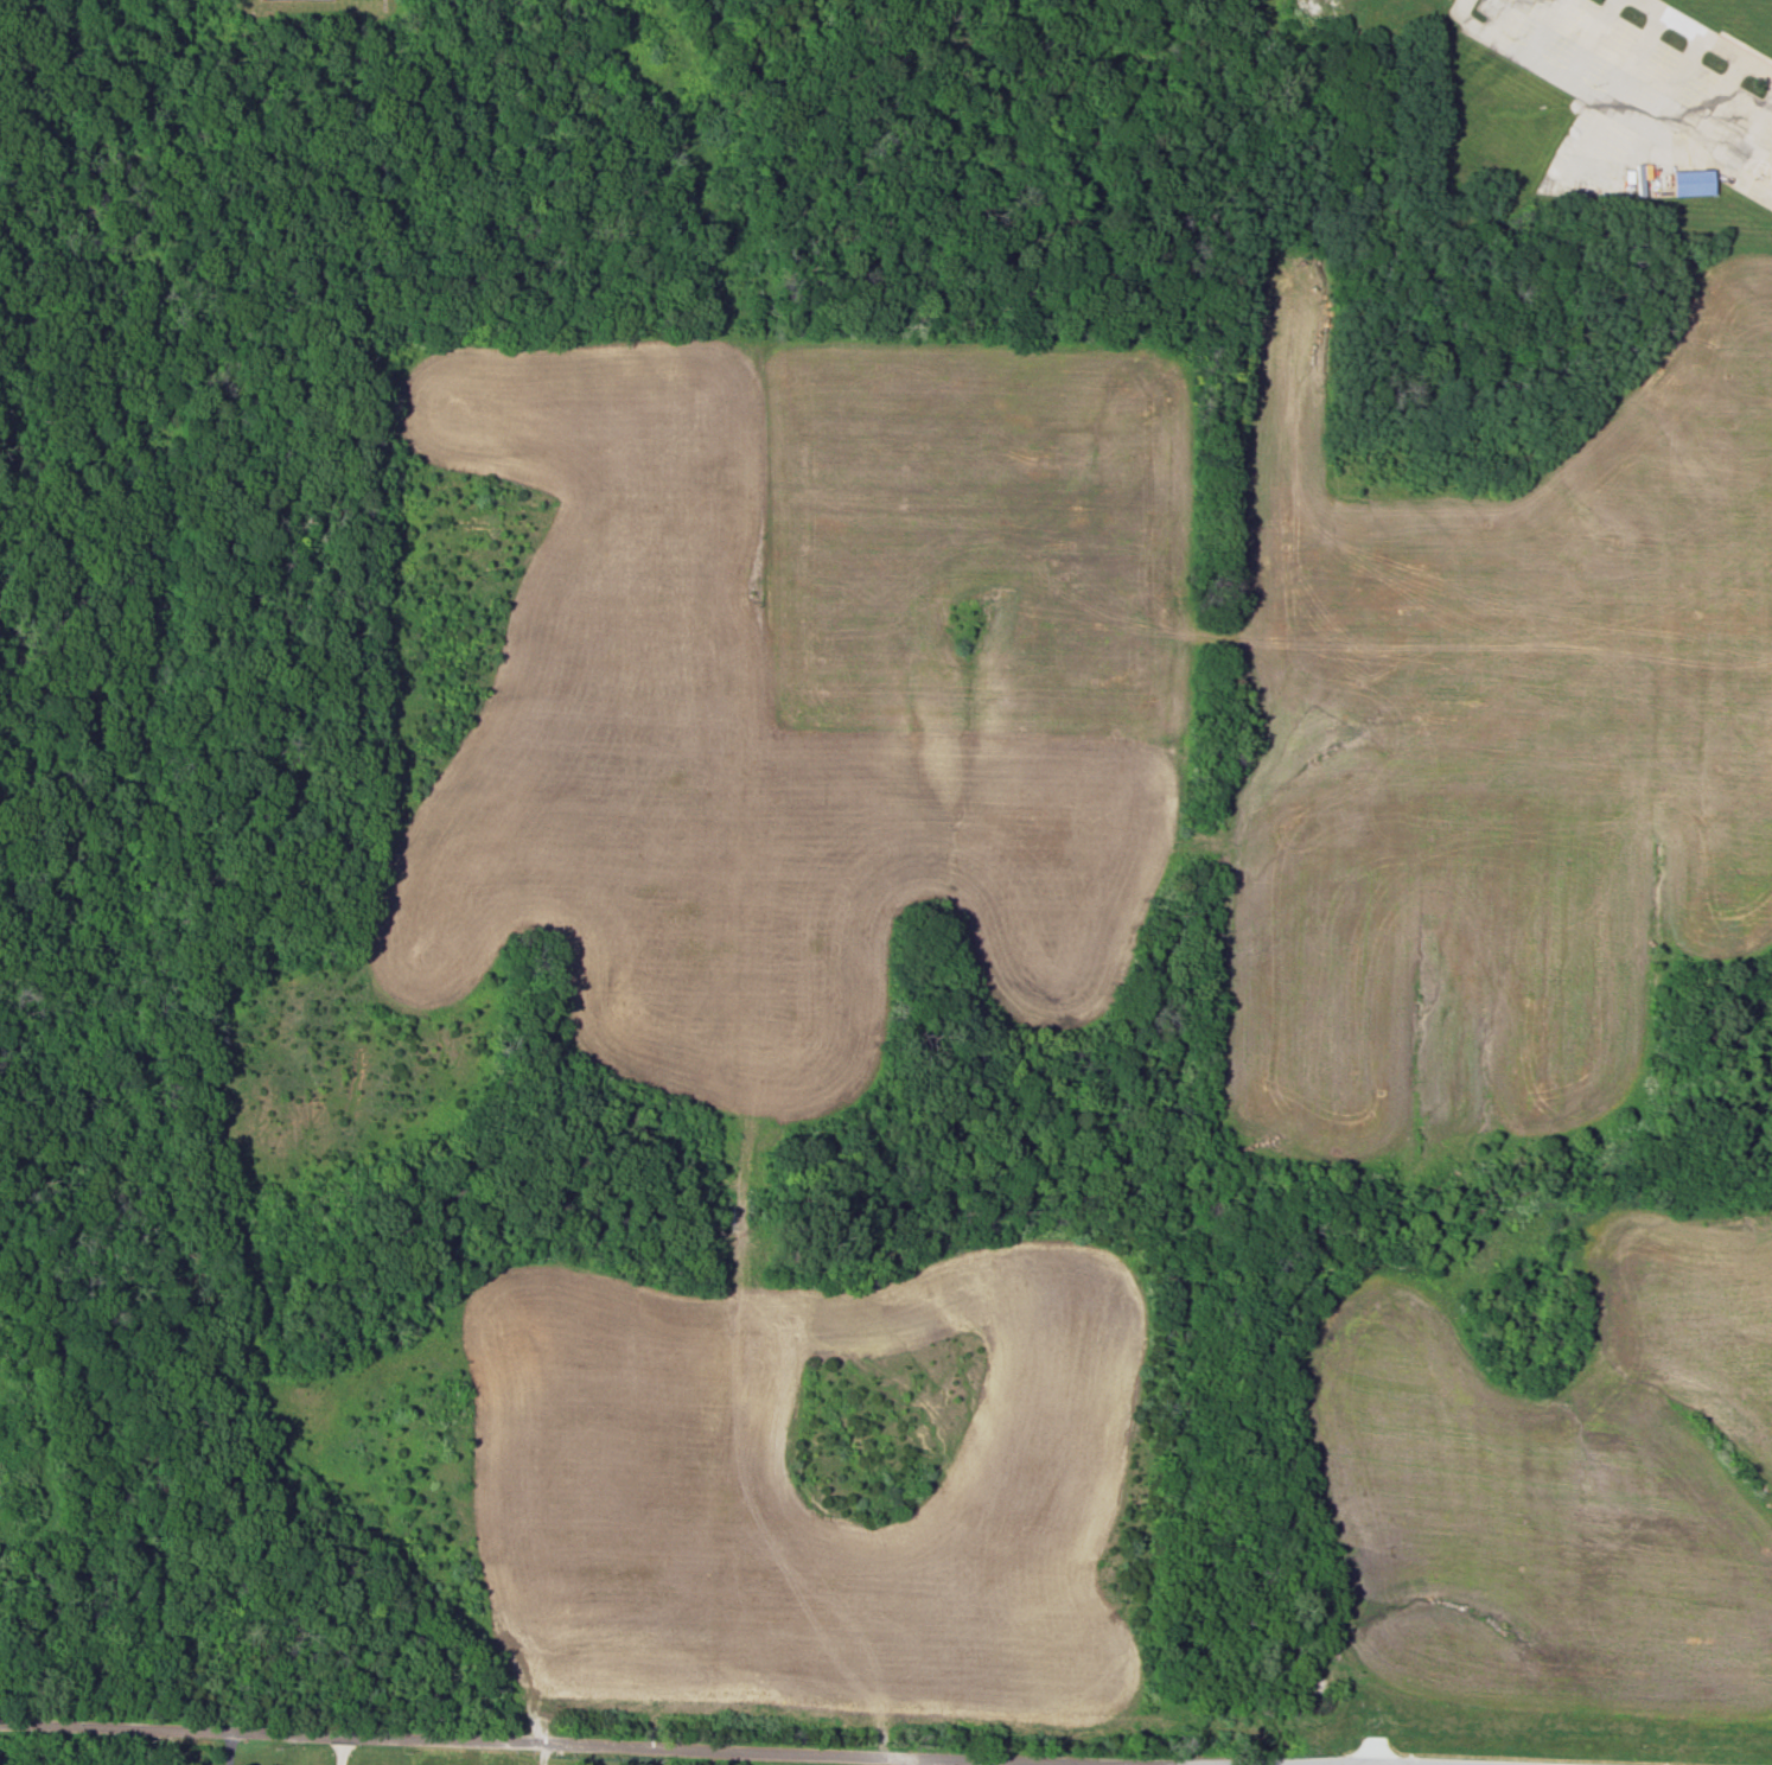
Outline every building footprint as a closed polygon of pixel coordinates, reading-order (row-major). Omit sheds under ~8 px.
[(1674,197),(1674,174),(1702,172),(1709,172),(1709,177),(1710,195),(1674,197)]
